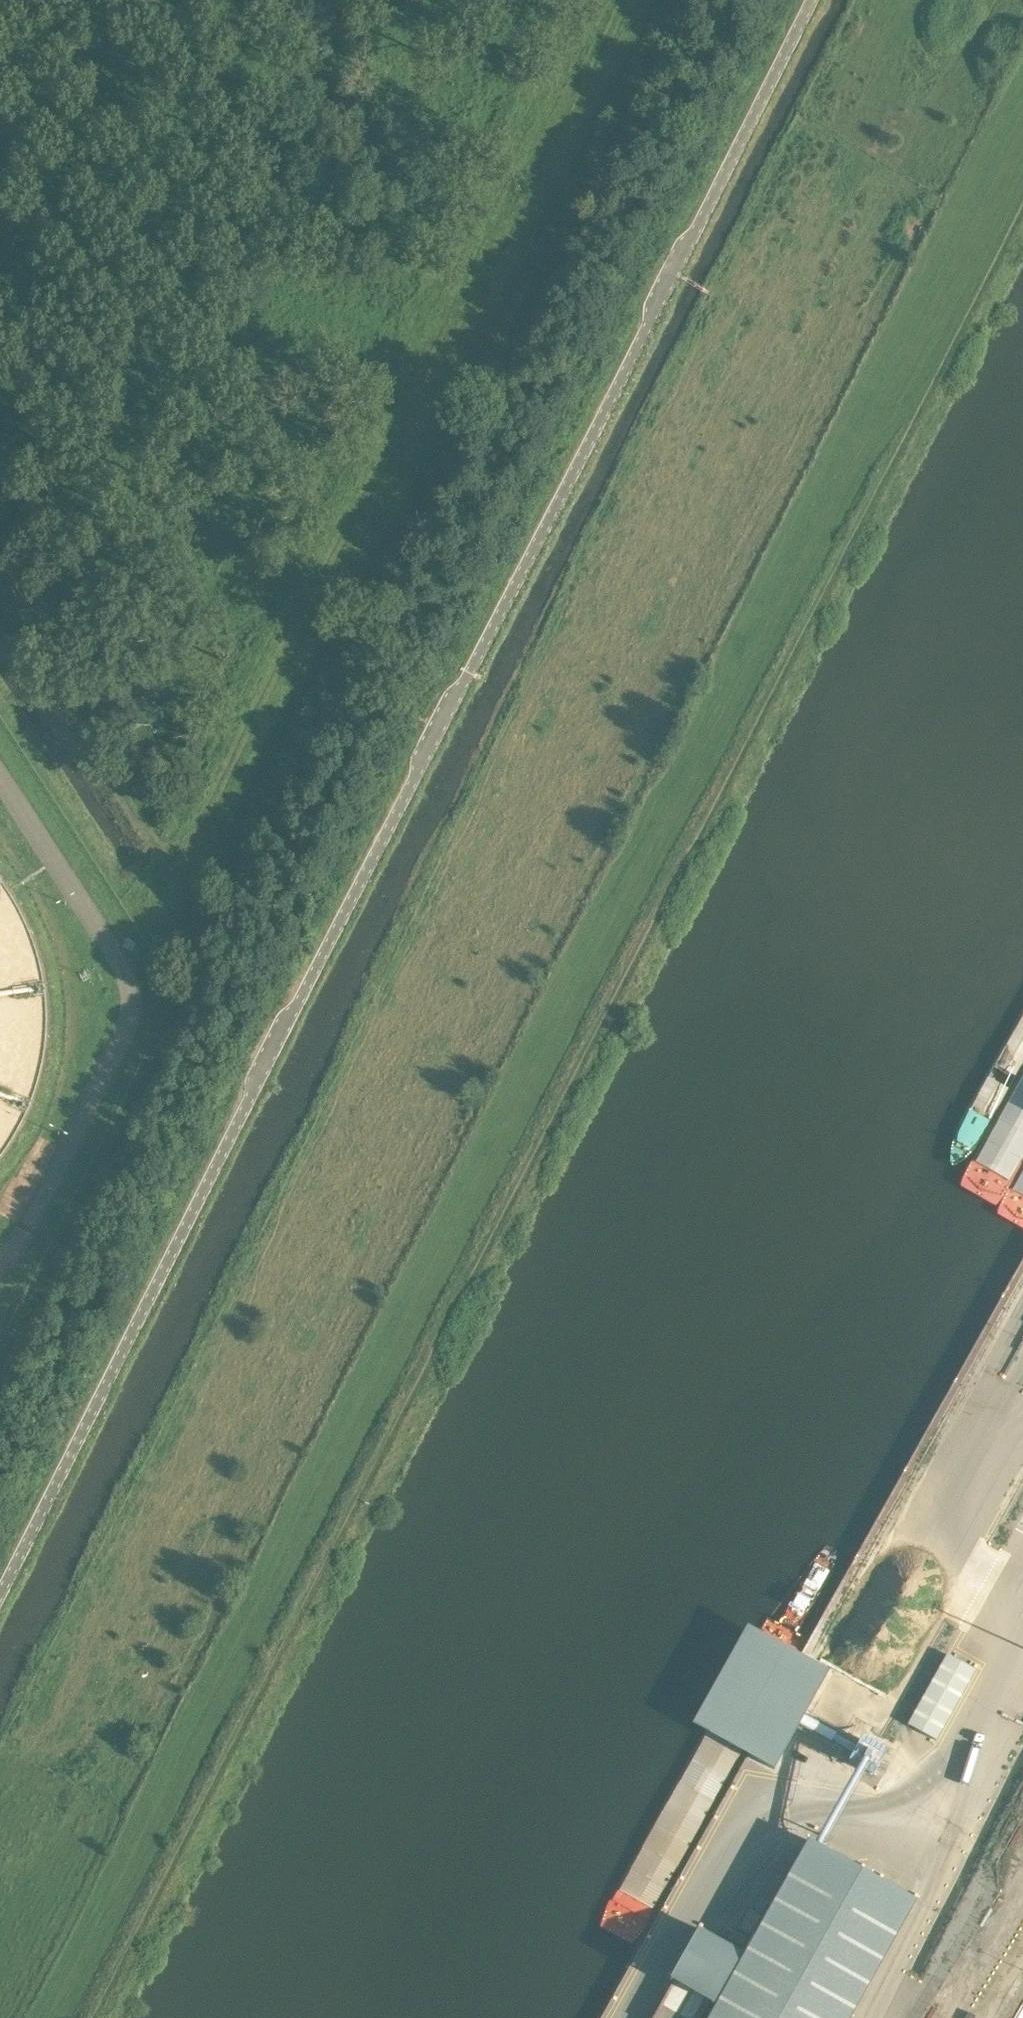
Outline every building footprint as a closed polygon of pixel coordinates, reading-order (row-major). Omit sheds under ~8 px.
[(974,1670),(946,1655),(907,1725),(935,1740),(974,1670)] [(915,1899),(808,1840),(708,2017),(849,2017),(915,1899)]
